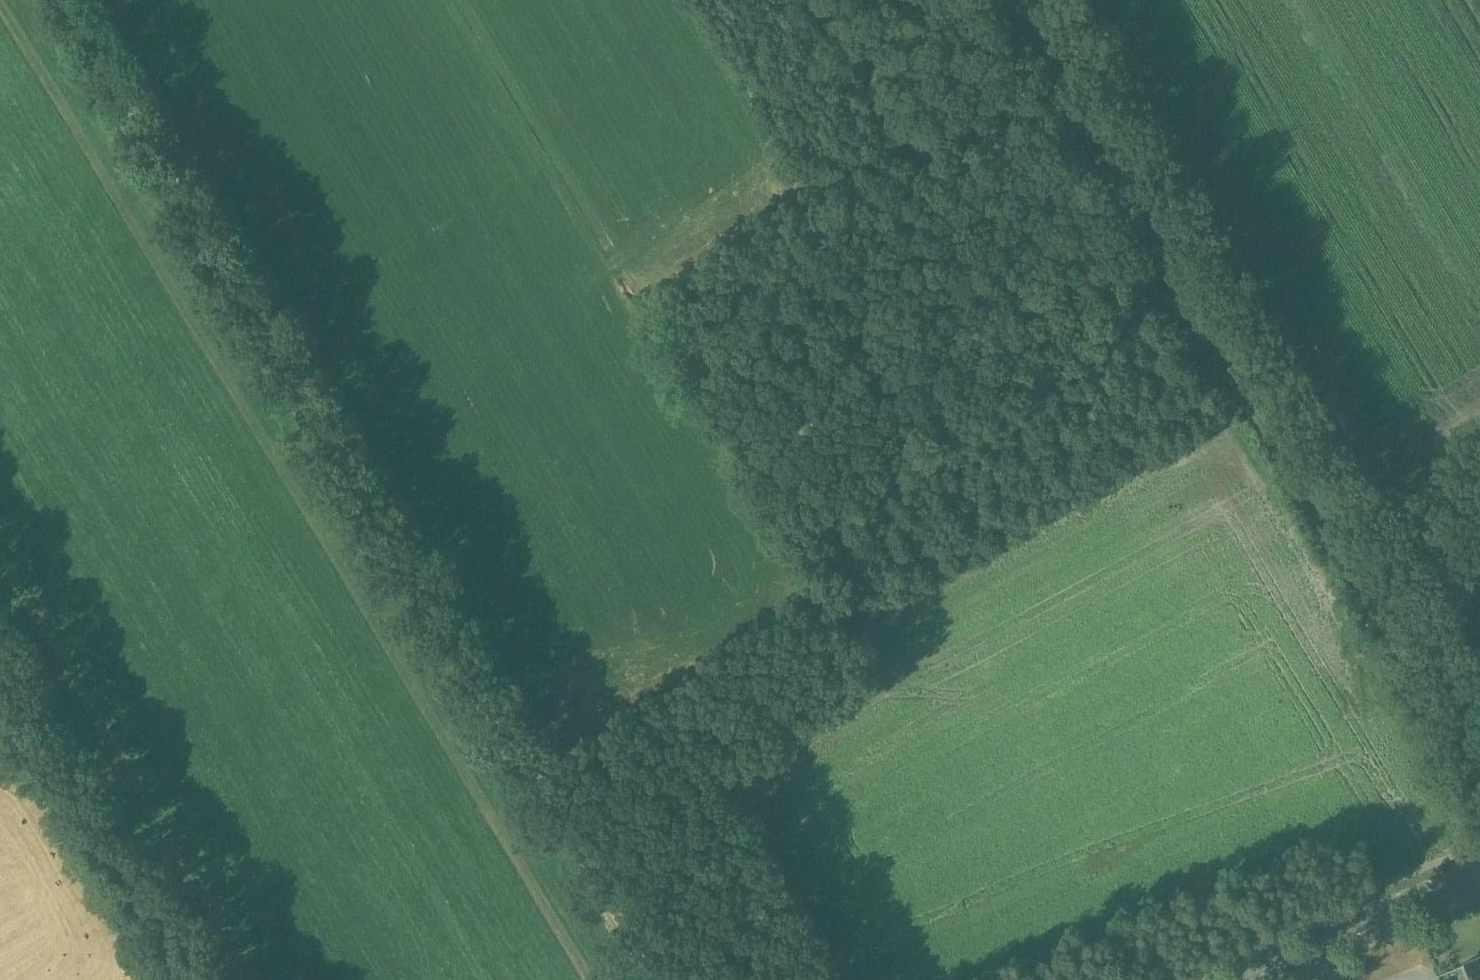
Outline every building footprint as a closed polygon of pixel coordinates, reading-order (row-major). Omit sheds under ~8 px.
[(1465,964),(1472,979),(1479,979),(1479,958),(1465,964)]
